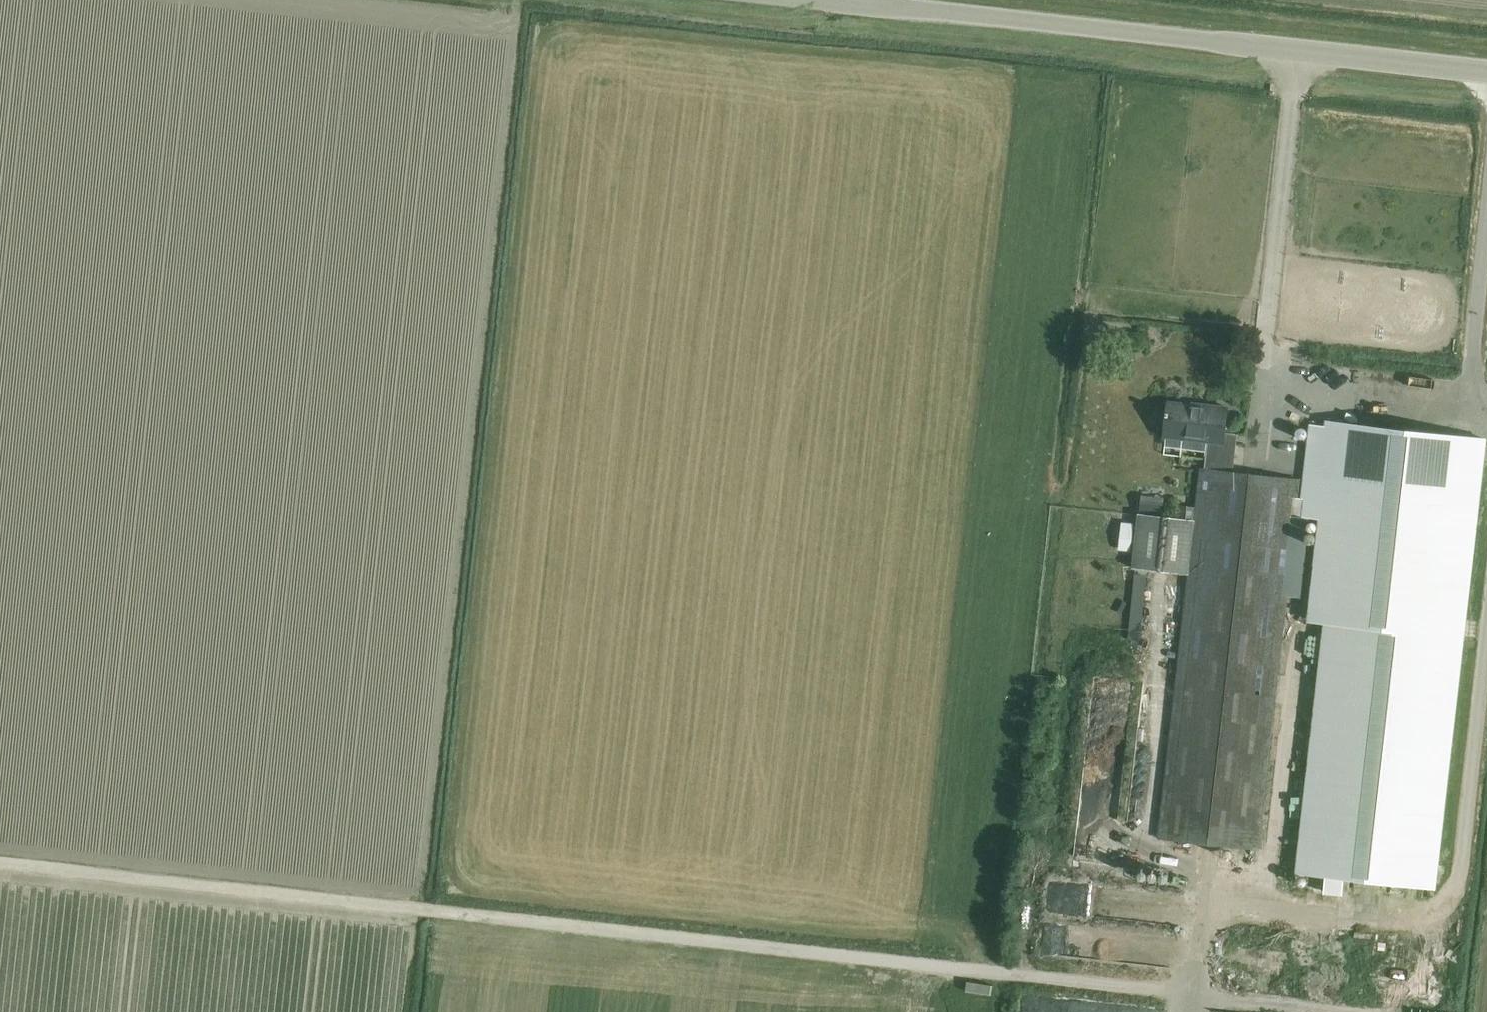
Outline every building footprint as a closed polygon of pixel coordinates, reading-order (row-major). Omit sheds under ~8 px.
[(1208,441),(1204,469),(1233,473),(1237,444),(1224,442),(1228,408),(1202,405),(1202,406),(1168,402),(1164,436),(1208,441)] [(1302,497),(1298,496),(1297,508),(1301,509),(1286,639),(1319,643),(1292,884),(1430,899),(1481,439),(1324,421),(1323,426),(1310,425),(1302,497)] [(1195,520),(1189,574),(1159,838),(1259,849),(1297,508),(1298,496),(1300,480),(1233,473),(1204,469),(1200,469),(1195,520)] [(1139,514),(1133,568),(1189,574),(1195,520),(1139,514)] [(1123,667),(1119,683),(1130,685),(1134,669),(1123,667)]
